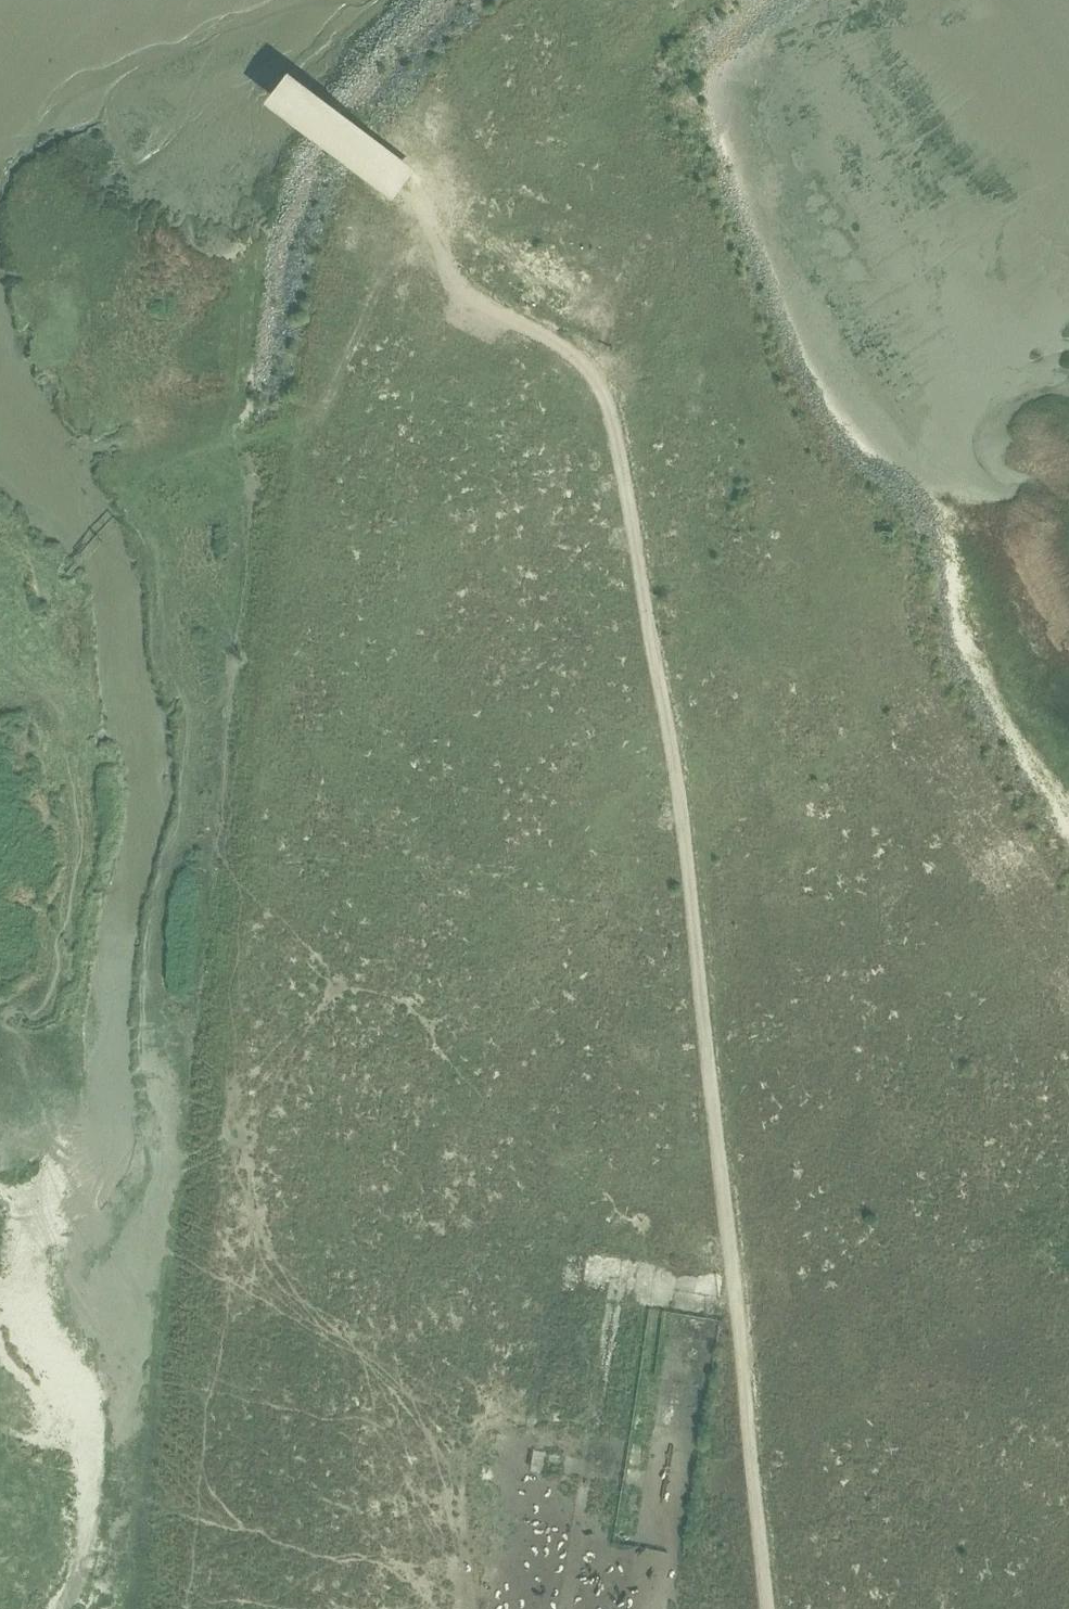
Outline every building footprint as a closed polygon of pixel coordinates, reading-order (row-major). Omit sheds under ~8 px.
[(413,173),(293,80),(269,111),(389,203),(413,173)] [(986,1063),(1000,1059),(993,1031),(978,1036),(986,1063)] [(588,1267),(591,1289),(606,1288),(604,1265),(588,1267)]
